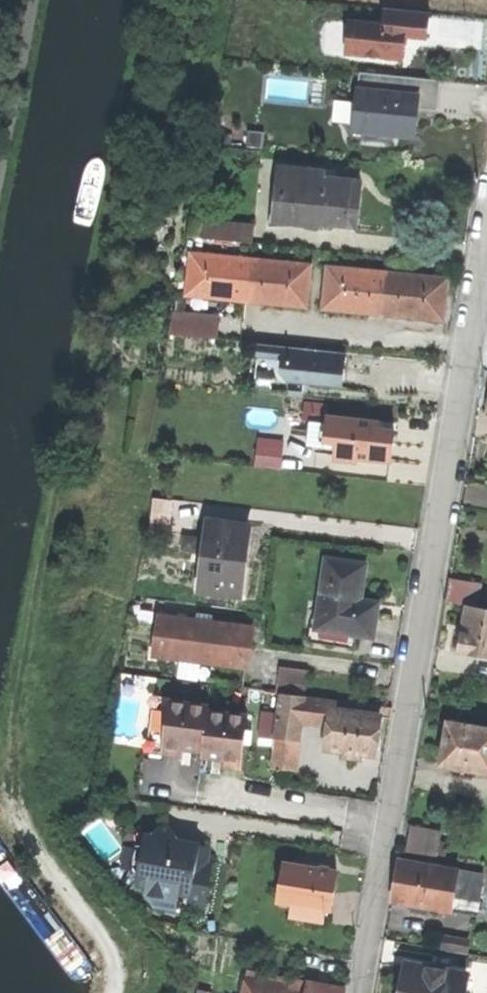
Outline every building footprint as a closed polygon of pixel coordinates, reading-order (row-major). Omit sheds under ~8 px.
[(348,20),(345,53),(403,59),(404,44),(402,44),(403,35),(405,36),(427,38),(430,12),(385,8),(383,24),(348,20)] [(441,79),(360,72),(359,79),(354,132),(395,135),(415,137),(418,108),(439,110),(440,96),(441,79)] [(394,144),(395,135),(354,132),(359,79),(354,78),(352,96),(334,104),(353,144),(394,144)] [(280,217),(357,224),(358,205),(361,180),(325,177),(326,170),(285,166),(280,217)] [(190,237),(251,242),(253,224),(192,219),(190,237)] [(188,294),(246,299),(307,304),(311,263),(191,253),(188,294)] [(328,265),(324,306),(382,311),(444,317),(447,276),(328,265)] [(171,334),(218,338),(220,318),(173,314),(171,334)] [(259,343),(256,378),(342,387),(344,370),(346,351),(259,343)] [(380,420),(327,415),(326,421),(324,440),(336,441),(335,448),(334,455),(355,457),(391,461),(392,444),(394,429),(379,428),(380,420)] [(316,446),(335,448),(336,441),(324,440),(326,421),(318,420),(308,429),(308,434),(316,446)] [(259,435),(257,463),(284,464),(285,436),(259,435)] [(200,588),(240,593),(245,549),(248,525),(209,520),(200,588)] [(316,628),(374,636),(376,623),(378,611),(360,608),(361,598),(366,562),(326,557),(316,628)] [(445,600),(467,604),(477,605),(481,583),(449,577),(445,600)] [(379,601),(361,598),(360,608),(378,611),(379,601)] [(477,605),(467,604),(463,627),(459,649),(486,654),(486,607),(477,605)] [(158,655),(247,667),(249,647),(252,626),(163,614),(158,655)] [(274,664),(272,679),(299,682),(302,682),(304,668),(274,664)] [(268,690),(280,692),(298,694),(299,682),(272,679),(269,678),(268,690)] [(294,738),(297,720),(300,694),(298,694),(280,692),(274,736),(294,738)] [(332,698),(300,694),(297,720),(329,724),(331,708),(332,698)] [(149,749),(163,750),(169,702),(154,700),(149,749)] [(191,748),(204,749),(208,711),(209,705),(169,700),(169,702),(163,750),(163,752),(172,753),(183,755),(185,742),(191,743),(191,748)] [(380,714),(331,708),(329,724),(326,747),(340,749),(365,752),(375,753),(378,735),(380,714)] [(247,715),(208,711),(204,749),(203,755),(215,756),(215,751),(223,752),(221,765),(231,766),(241,768),(247,715)] [(486,770),(486,727),(448,720),(444,741),(441,761),(486,770)] [(291,770),(294,738),(274,736),(270,767),(291,770)] [(339,755),(364,758),(365,752),(340,749),(339,755)] [(187,906),(204,909),(211,864),(196,862),(199,843),(187,842),(179,840),(167,822),(149,835),(144,834),(137,883),(146,885),(150,885),(160,879),(166,889),(189,893),(187,906)] [(406,849),(435,854),(440,829),(410,824),(406,849)] [(395,880),(392,899),(451,909),(457,870),(398,860),(395,880)] [(337,871),(283,863),(278,900),(292,902),(290,917),(324,922),(327,907),(332,908),(335,889),(337,871)] [(483,875),(457,870),(451,909),(476,914),(483,875)] [(180,910),(187,906),(189,893),(166,889),(160,879),(150,885),(146,885),(145,893),(153,906),(180,910)] [(466,974),(406,963),(401,989),(401,992),(463,992),(466,974)] [(284,986),(244,979),(242,992),(283,992),(284,986)] [(283,992),(341,992),(342,989),(291,979),(290,987),(284,986),(283,992)]
